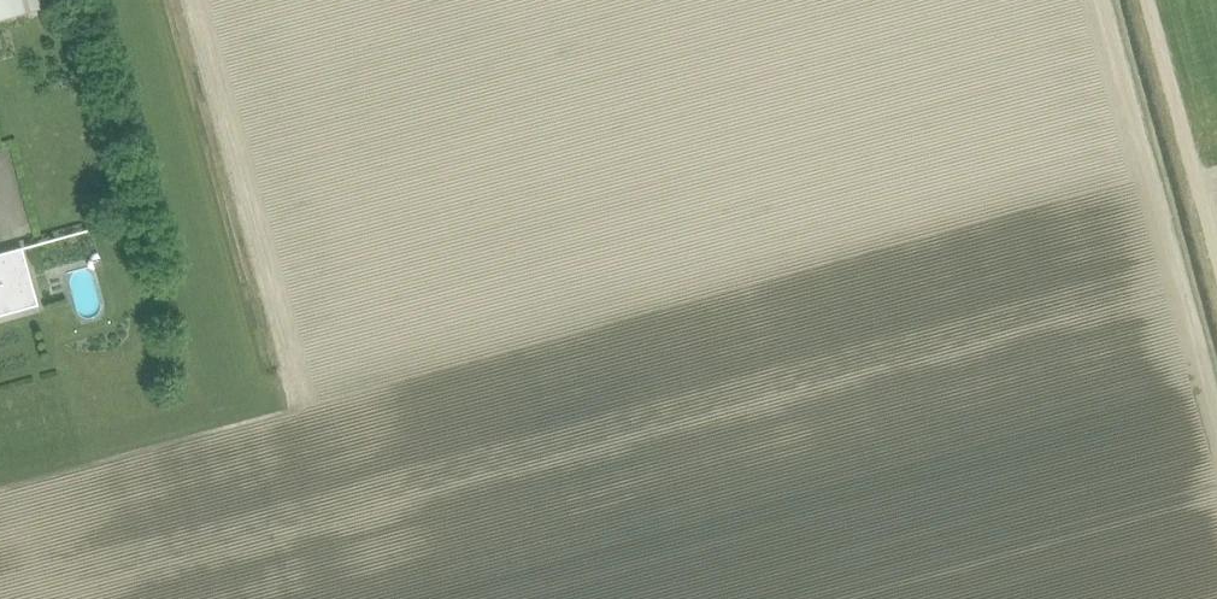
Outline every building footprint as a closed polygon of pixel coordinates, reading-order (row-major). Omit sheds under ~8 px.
[(39,8),(37,0),(0,0),(0,19),(39,8)] [(37,306),(21,248),(0,254),(0,316),(37,306)] [(98,306),(87,267),(66,273),(77,312),(98,306)]
